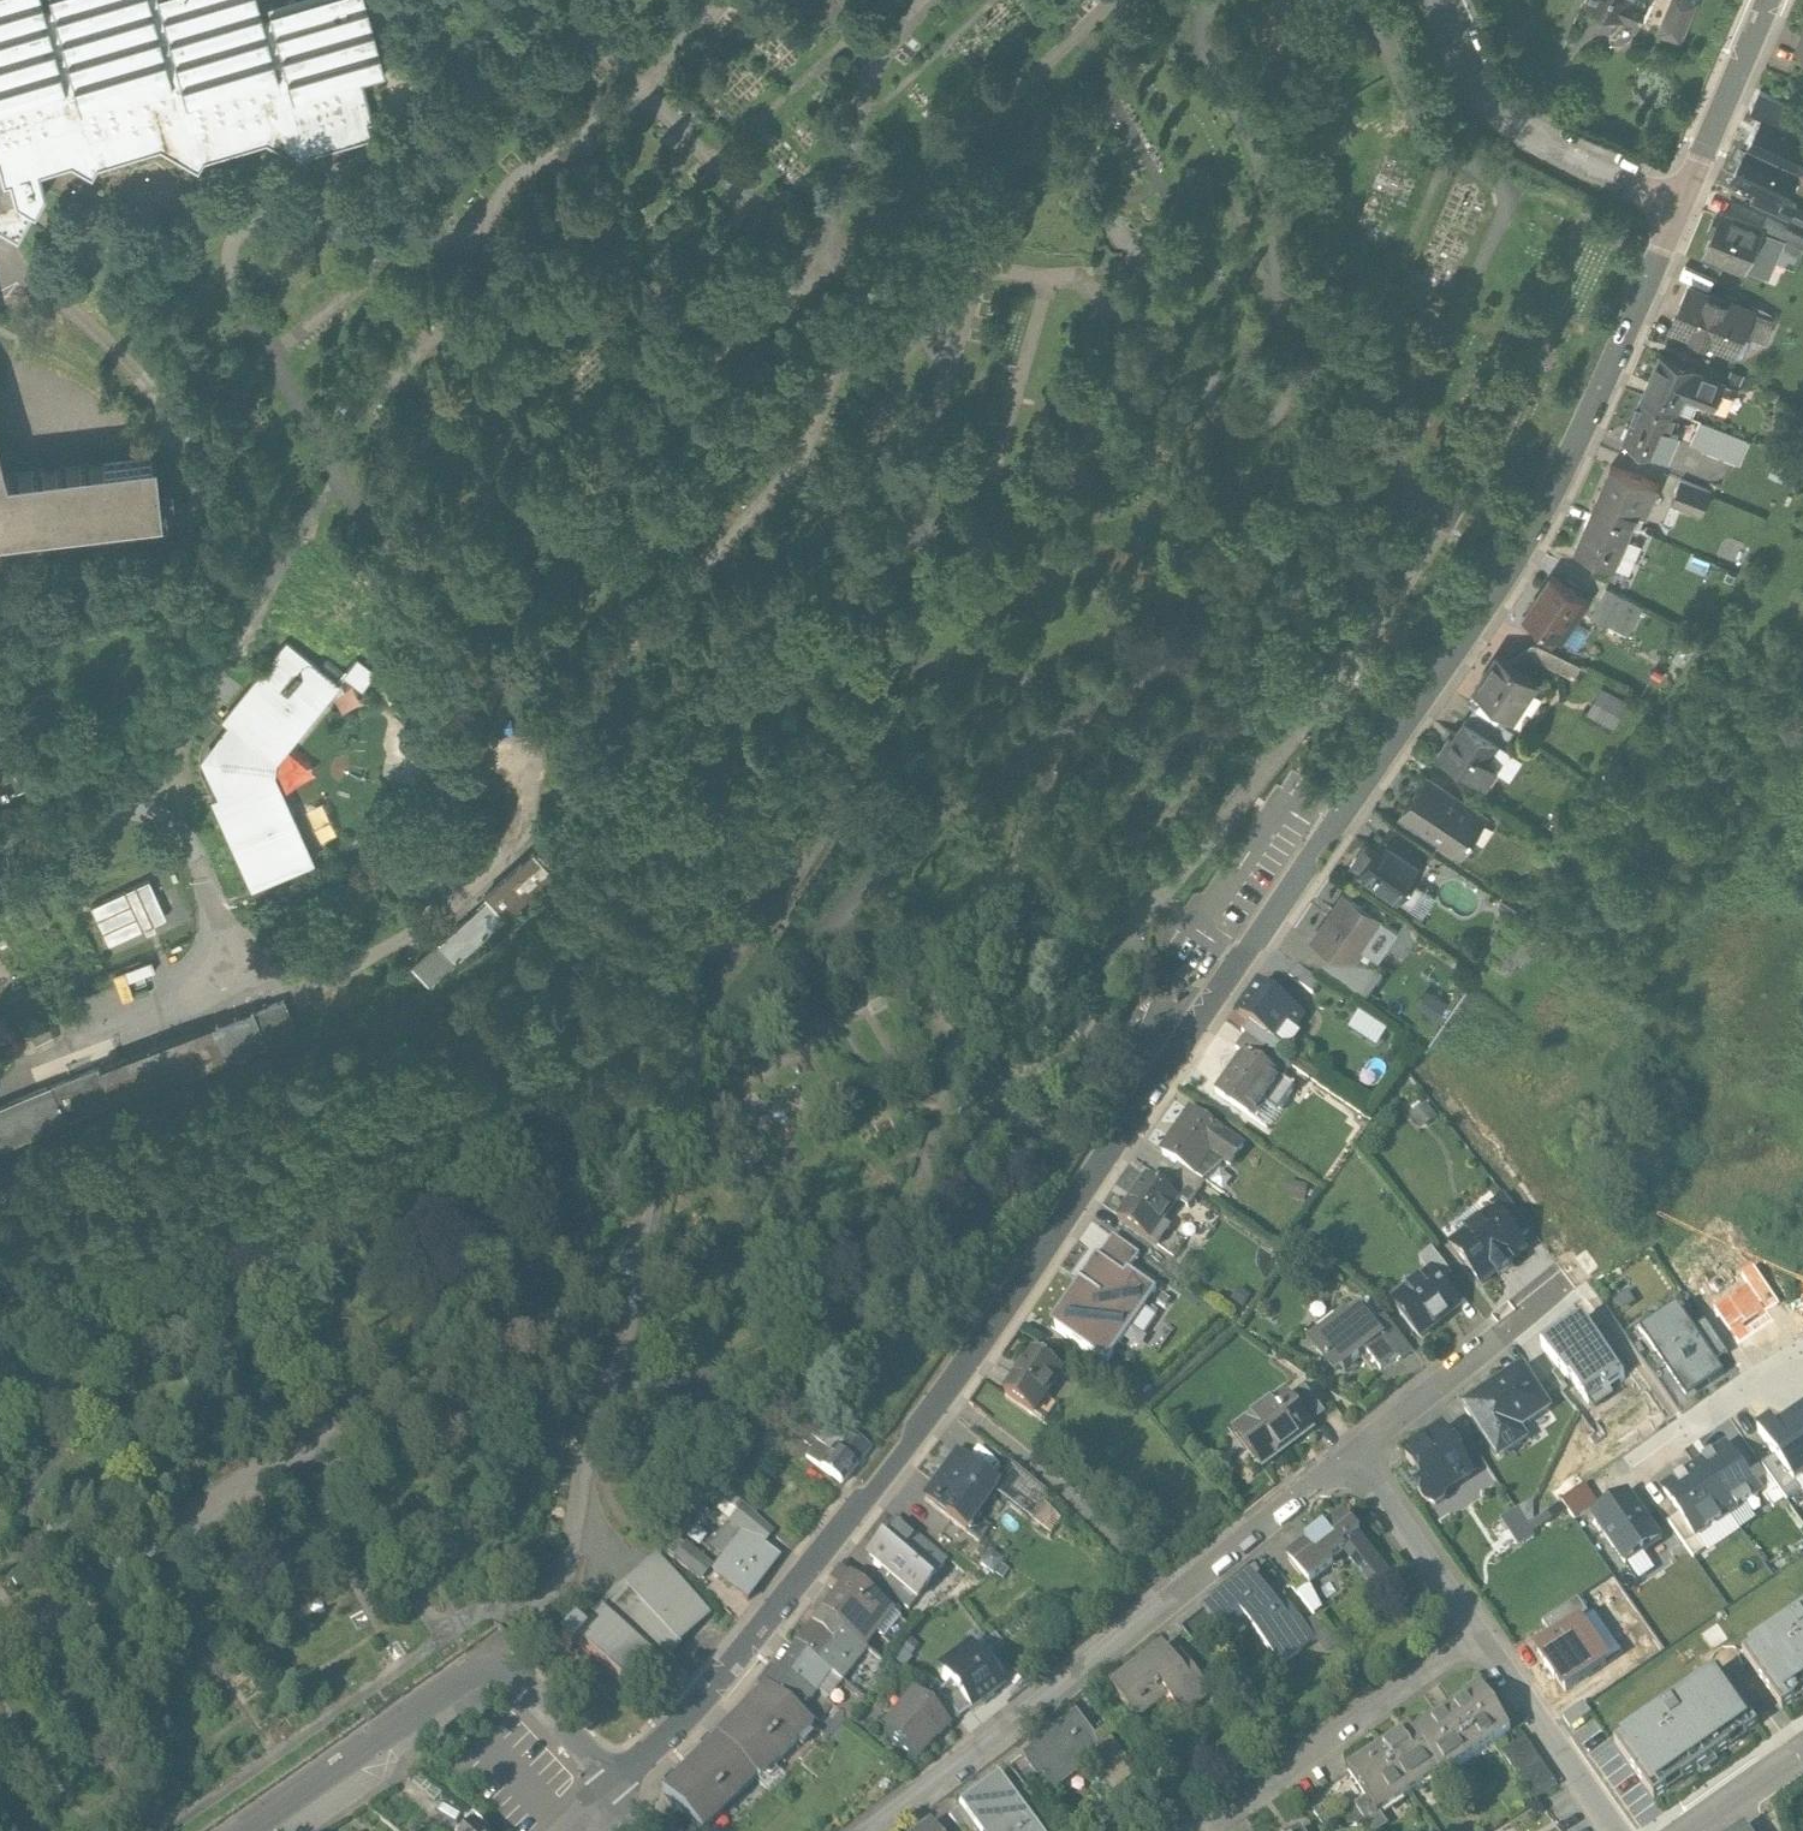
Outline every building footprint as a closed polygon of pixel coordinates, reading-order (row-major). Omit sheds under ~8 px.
[(10,176),(16,197),(34,206),(45,186),(39,163),(72,154),(91,166),(96,157),(161,140),(197,161),(202,152),(267,135),(303,156),(309,146),(372,129),(368,117),(374,115),(364,77),(386,71),(367,0),(285,0),(270,4),(274,16),(265,19),(260,0),(55,0),(56,5),(48,7),(46,0),(0,0),(0,178),(10,176)] [(1626,11),(1629,11),(1640,16),(1642,11),(1645,12),(1648,5),(1645,4),(1647,0),(1602,0),(1626,11)] [(1663,21),(1671,0),(1655,0),(1649,15),(1663,21)] [(1661,25),(1682,34),(1696,0),(1672,0),(1661,25)] [(1790,125),(1797,111),(1793,105),(1761,89),(1751,107),(1765,114),(1766,113),(1790,125)] [(1766,113),(1765,114),(1750,143),(1799,168),(1802,161),(1802,132),(1790,125),(1766,113)] [(1799,168),(1750,143),(1735,173),(1758,185),(1784,198),(1784,197),(1799,168)] [(1790,217),(1797,203),(1784,197),(1784,198),(1758,185),(1752,198),(1790,217)] [(1763,227),(1725,209),(1707,248),(1767,275),(1784,239),(1784,238),(1762,228),(1763,227)] [(1762,228),(1784,238),(1784,239),(1802,247),(1802,232),(1768,214),(1763,227),(1762,228)] [(1754,310),(1693,283),(1676,322),(1737,349),(1754,310)] [(1698,366),(1663,350),(1643,393),(1678,409),(1691,381),(1695,383),(1694,387),(1711,395),(1719,377),(1697,367),(1698,366)] [(1678,409),(1643,393),(1623,437),(1668,456),(1680,430),(1671,426),(1678,409)] [(1701,419),(1691,442),(1742,464),(1752,441),(1701,419)] [(0,450),(0,521),(158,505),(153,454),(5,469),(0,450)] [(1659,484),(1612,463),(1593,507),(1633,525),(1640,509),(1647,512),(1659,484)] [(1714,492),(1683,478),(1672,504),(1702,517),(1714,492)] [(1633,525),(1593,507),(1575,547),(1615,564),(1633,525)] [(1592,598),(1554,572),(1527,612),(1565,637),(1574,623),(1584,609),(1592,598)] [(1608,583),(1593,611),(1628,630),(1642,602),(1608,583)] [(1584,609),(1574,623),(1586,631),(1596,617),(1584,609)] [(1583,663),(1537,639),(1531,651),(1577,675),(1583,663)] [(228,724),(201,757),(219,797),(212,799),(252,890),(314,862),(292,815),(295,814),(290,802),(287,803),(274,773),(275,761),(297,734),(300,735),(308,725),(306,724),(339,683),(288,640),(222,719),(228,724)] [(1578,645),(1573,653),(1588,660),(1592,652),(1578,645)] [(1541,676),(1502,649),(1478,685),(1479,687),(1501,701),(1516,712),(1541,676)] [(357,659),(344,675),(362,689),(374,673),(357,659)] [(1592,705),(1619,720),(1634,694),(1606,679),(1592,705)] [(1501,701),(1479,687),(1472,698),(1478,703),(1493,713),(1501,701)] [(1469,717),(1502,740),(1509,745),(1519,731),(1493,713),(1478,703),(1469,717)] [(1502,740),(1469,717),(1453,739),(1450,737),(1443,748),(1480,773),(1502,740)] [(1490,813),(1430,773),(1405,809),(1444,835),(1465,849),(1490,813)] [(1444,835),(1405,809),(1396,822),(1435,848),(1444,835)] [(1385,831),(1388,834),(1407,847),(1414,837),(1392,822),(1385,831)] [(1407,847),(1388,834),(1378,848),(1368,841),(1354,861),(1364,867),(1362,869),(1423,912),(1436,894),(1414,879),(1427,861),(1407,847)] [(456,964),(554,878),(536,856),(485,897),(490,902),(440,945),(445,951),(419,973),(428,984),(454,962),(456,964)] [(153,876),(92,903),(111,945),(172,917),(153,876)] [(1363,904),(1345,892),(1315,937),(1340,955),(1351,962),(1381,917),(1363,904)] [(1363,904),(1381,917),(1383,917),(1388,910),(1368,896),(1363,904)] [(1351,962),(1340,955),(1323,979),(1367,1009),(1384,984),(1351,962)] [(1323,987),(1297,969),(1289,980),(1314,999),(1323,987)] [(1270,997),(1261,991),(1241,1019),(1251,1026),(1252,1025),(1292,1053),(1302,1038),(1296,1033),(1304,1021),(1301,1019),(1307,1010),(1276,989),(1270,997)] [(254,1015),(269,1052),(291,1044),(288,1034),(295,1032),(284,1004),(254,1015)] [(1353,1031),(1382,1049),(1393,1032),(1364,1014),(1353,1031)] [(254,1015),(216,1030),(230,1068),(269,1052),(254,1015)] [(1247,1039),(1284,1064),(1292,1053),(1252,1025),(1251,1026),(1244,1037),(1247,1039)] [(216,1030),(98,1074),(113,1110),(114,1112),(230,1068),(216,1030)] [(1246,1056),(1285,1082),(1293,1070),(1284,1064),(1247,1039),(1237,1052),(1245,1058),(1246,1056)] [(1285,1082),(1246,1056),(1245,1058),(1218,1097),(1250,1120),(1263,1101),(1282,1113),(1296,1092),(1284,1084),(1285,1082)] [(98,1073),(0,1110),(0,1151),(0,1152),(113,1110),(98,1074),(98,1073)] [(1245,1151),(1193,1116),(1165,1158),(1181,1169),(1205,1185),(1228,1167),(1232,1170),(1245,1151)] [(1172,1181),(1197,1197),(1205,1185),(1181,1169),(1172,1181)] [(1197,1197),(1172,1181),(1164,1192),(1180,1203),(1179,1204),(1188,1211),(1197,1197)] [(1164,1192),(1152,1184),(1135,1209),(1133,1208),(1121,1225),(1159,1251),(1172,1233),(1163,1227),(1179,1204),(1180,1203),(1164,1192)] [(1493,1212),(1494,1211),(1519,1242),(1532,1232),(1505,1198),(1491,1210),(1493,1212)] [(1519,1242),(1494,1211),(1493,1212),(1483,1220),(1481,1225),(1453,1248),(1482,1285),(1497,1274),(1500,1278),(1514,1266),(1511,1263),(1526,1251),(1519,1242)] [(1125,1275),(1128,1270),(1130,1271),(1141,1256),(1115,1238),(1101,1259),(1125,1275)] [(1433,1275),(1441,1285),(1452,1277),(1433,1253),(1421,1263),(1432,1277),(1433,1275)] [(1125,1275),(1101,1259),(1098,1257),(1081,1281),(1078,1279),(1077,1281),(1080,1283),(1051,1325),(1108,1363),(1158,1290),(1130,1271),(1128,1270),(1125,1275)] [(1441,1285),(1433,1275),(1432,1277),(1409,1294),(1413,1300),(1401,1309),(1423,1338),(1443,1323),(1441,1322),(1459,1308),(1441,1285)] [(1375,1325),(1362,1309),(1315,1346),(1345,1366),(1365,1350),(1381,1370),(1396,1358),(1399,1361),(1402,1359),(1375,1325)] [(1375,1325),(1402,1359),(1413,1350),(1386,1316),(1375,1325)] [(1625,1379),(1584,1320),(1568,1330),(1571,1334),(1560,1342),(1558,1338),(1542,1349),(1568,1380),(1570,1379),(1588,1405),(1625,1379)] [(1711,1389),(1725,1379),(1683,1320),(1648,1344),(1687,1400),(1702,1389),(1698,1383),(1704,1379),(1711,1389)] [(1063,1369),(1035,1350),(1005,1393),(1032,1411),(1043,1395),(1045,1396),(1063,1369)] [(1550,1410),(1523,1370),(1493,1390),(1482,1397),(1466,1408),(1499,1459),(1527,1441),(1520,1431),(1550,1410)] [(1479,1392),(1482,1397),(1493,1390),(1490,1385),(1479,1392)] [(1293,1400),(1312,1425),(1327,1414),(1307,1389),(1293,1400)] [(1293,1400),(1289,1394),(1245,1427),(1258,1444),(1252,1448),(1265,1465),(1261,1468),(1263,1470),(1316,1430),(1312,1425),(1293,1400)] [(807,1460),(820,1470),(840,1445),(809,1421),(795,1439),(805,1447),(811,1439),(819,1444),(807,1460)] [(1797,1423),(1779,1435),(1773,1428),(1759,1437),(1776,1461),(1795,1488),(1796,1487),(1802,1483),(1802,1432),(1797,1423)] [(871,1449),(849,1432),(840,1445),(820,1470),(843,1487),(871,1449)] [(1462,1459),(1444,1432),(1407,1457),(1426,1486),(1418,1491),(1428,1505),(1437,1507),(1445,1502),(1447,1493),(1471,1476),(1472,1475),(1462,1459)] [(1462,1459),(1472,1475),(1471,1476),(1481,1493),(1497,1482),(1475,1450),(1462,1459)] [(1698,1471),(1731,1518),(1760,1498),(1727,1451),(1714,1460),(1712,1459),(1703,1465),(1704,1467),(1698,1471)] [(998,1479),(961,1453),(940,1483),(936,1480),(925,1496),(963,1522),(972,1509),(976,1511),(998,1479)] [(1802,1495),(1796,1487),(1795,1488),(1776,1461),(1763,1470),(1786,1503),(1788,1505),(1802,1495)] [(1761,1468),(1750,1476),(1775,1511),(1786,1503),(1763,1470),(1761,1468)] [(1731,1518),(1698,1471),(1686,1480),(1685,1478),(1675,1486),(1676,1487),(1665,1495),(1682,1518),(1698,1542),(1731,1518)] [(1599,1508),(1586,1489),(1563,1505),(1576,1524),(1599,1508)] [(1646,1523),(1628,1497),(1594,1521),(1628,1569),(1664,1543),(1648,1521),(1646,1523)] [(1532,1500),(1505,1521),(1526,1547),(1540,1536),(1530,1523),(1542,1513),(1532,1500)] [(744,1536),(763,1550),(773,1536),(743,1510),(729,1529),(742,1538),(744,1536)] [(1344,1516),(1288,1560),(1311,1589),(1335,1570),(1332,1567),(1346,1556),(1373,1590),(1390,1576),(1359,1538),(1361,1537),(1344,1516)] [(883,1567),(917,1593),(946,1555),(896,1517),(876,1544),(878,1546),(870,1557),(883,1567)] [(1698,1542),(1682,1518),(1670,1527),(1694,1562),(1706,1554),(1698,1542)] [(763,1550),(744,1536),(742,1538),(713,1579),(747,1603),(778,1561),(763,1550)] [(685,1554),(674,1569),(700,1587),(710,1573),(685,1554)] [(707,1623),(656,1566),(625,1597),(602,1622),(584,1644),(576,1637),(562,1653),(571,1660),(577,1653),(634,1700),(657,1671),(675,1652),(707,1623)] [(909,1604),(917,1593),(883,1567),(874,1578),(900,1597),(909,1604)] [(840,1589),(813,1626),(833,1641),(843,1628),(864,1645),(891,1609),(857,1583),(849,1577),(839,1570),(831,1582),(840,1589)] [(857,1583),(891,1609),(892,1610),(900,1597),(874,1578),(865,1572),(857,1583)] [(1252,1573),(1206,1609),(1224,1632),(1231,1642),(1252,1625),(1283,1665),(1315,1640),(1304,1626),(1280,1596),(1274,1601),(1252,1573)] [(1544,1629),(1555,1645),(1579,1628),(1591,1620),(1579,1604),(1544,1629)] [(1201,1650),(1224,1632),(1206,1609),(1183,1628),(1196,1643),(1201,1650)] [(1316,1618),(1304,1626),(1315,1640),(1327,1655),(1339,1646),(1316,1618)] [(1744,1657),(1783,1714),(1797,1705),(1794,1700),(1802,1694),(1802,1622),(1787,1632),(1785,1629),(1744,1657)] [(813,1626),(798,1646),(830,1671),(843,1680),(868,1647),(864,1645),(843,1628),(833,1641),(813,1626)] [(1607,1669),(1579,1628),(1555,1645),(1539,1656),(1548,1670),(1546,1671),(1555,1684),(1557,1683),(1567,1696),(1607,1669)] [(1164,1642),(1112,1684),(1140,1720),(1170,1696),(1185,1714),(1213,1692),(1207,1684),(1183,1654),(1177,1658),(1164,1642)] [(1201,1650),(1196,1643),(1183,1654),(1207,1684),(1220,1674),(1201,1650)] [(798,1646),(766,1689),(802,1715),(807,1707),(815,1713),(826,1697),(828,1698),(833,1690),(823,1683),(830,1671),(798,1646)] [(1002,1683),(974,1649),(944,1673),(950,1680),(971,1707),(972,1708),(1002,1683)] [(1656,1718),(1616,1747),(1656,1803),(1669,1794),(1666,1790),(1680,1780),(1683,1784),(1732,1750),(1729,1745),(1743,1735),(1746,1740),(1759,1730),(1720,1674),(1679,1703),(1681,1706),(1659,1722),(1656,1718)] [(959,1717),(971,1707),(950,1680),(937,1697),(948,1704),(959,1717)] [(717,1741),(756,1779),(759,1781),(814,1723),(802,1715),(766,1689),(717,1741)] [(1512,1735),(1484,1693),(1416,1740),(1441,1777),(1444,1781),(1512,1735)] [(928,1709),(914,1697),(885,1733),(917,1760),(938,1735),(939,1737),(948,1726),(928,1709)] [(950,1727),(959,1717),(948,1704),(937,1697),(928,1709),(948,1726),(950,1727)] [(1564,1721),(1571,1732),(1592,1717),(1585,1707),(1564,1721)] [(1096,1734),(1077,1711),(1021,1755),(1040,1779),(1049,1790),(1088,1759),(1113,1739),(1124,1730),(1115,1719),(1096,1734)] [(1441,1777),(1416,1740),(1411,1734),(1378,1757),(1408,1800),(1441,1777)] [(1113,1739),(1088,1759),(1115,1793),(1130,1780),(1140,1792),(1160,1776),(1146,1758),(1135,1767),(1113,1739)] [(697,1830),(707,1830),(756,1779),(717,1741),(662,1798),(697,1830)] [(1559,1789),(1527,1743),(1504,1758),(1536,1805),(1559,1789)] [(1040,1779),(1021,1755),(1010,1764),(1029,1787),(1040,1779)] [(1408,1800),(1378,1757),(1350,1776),(1351,1776),(1367,1801),(1380,1819),(1408,1800)] [(1000,1773),(960,1804),(961,1805),(982,1830),(985,1830),(991,1826),(995,1830),(1046,1830),(1000,1773)] [(1367,1801),(1351,1776),(1322,1796),(1339,1820),(1367,1801)] [(1325,1829),(1339,1820),(1322,1796),(1309,1805),(1325,1829)] [(961,1805),(949,1814),(963,1830),(982,1830),(961,1805)] [(489,1830),(472,1817),(460,1830),(489,1830)] [(934,1830),(954,1830),(943,1818),(931,1828),(934,1830)]
